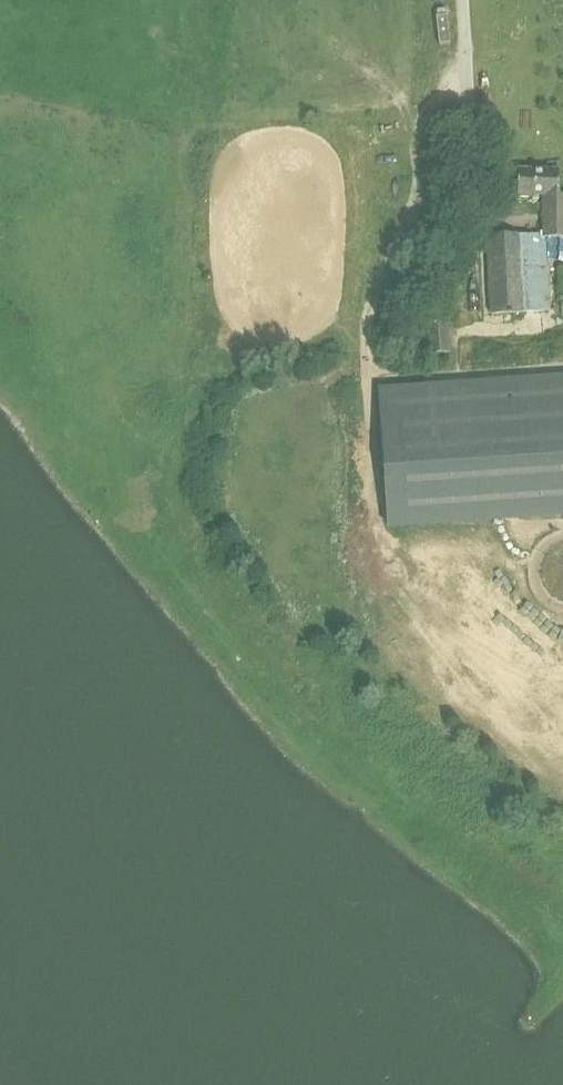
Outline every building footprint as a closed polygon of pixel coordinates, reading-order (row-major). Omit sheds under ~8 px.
[(543,233),(544,233),(562,232),(562,192),(558,192),(558,167),(517,167),(517,195),(531,195),(531,193),(542,193),(543,233)] [(543,233),(486,235),(491,313),(549,311),(547,265),(544,233),(543,233)] [(432,353),(436,352),(452,351),(449,321),(429,323),(432,353)] [(379,388),(386,521),(562,511),(562,378),(379,388)]
